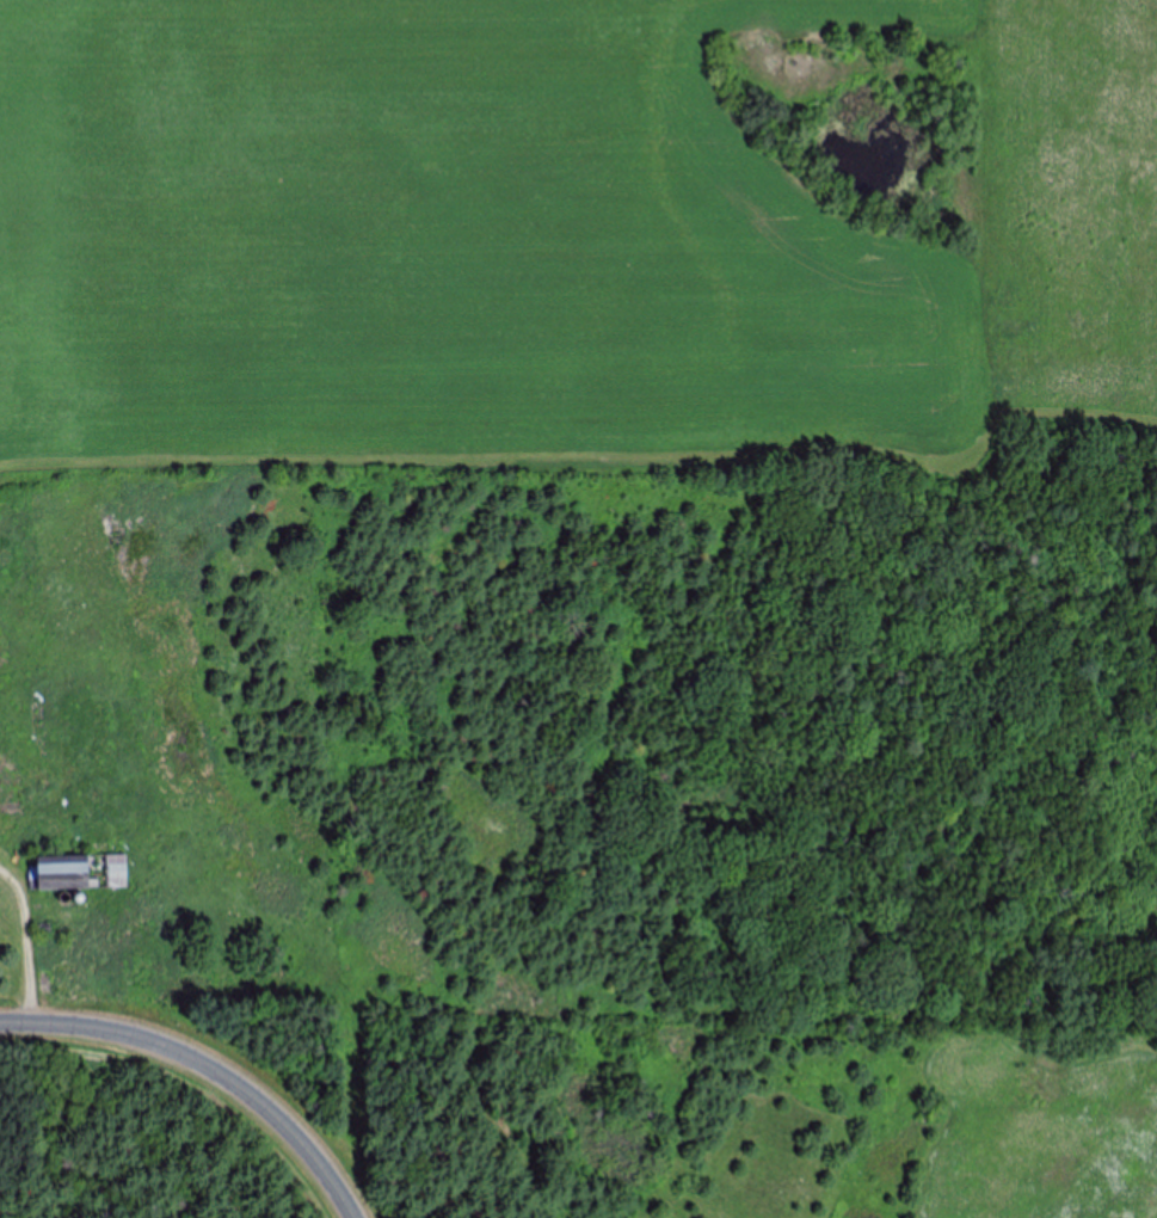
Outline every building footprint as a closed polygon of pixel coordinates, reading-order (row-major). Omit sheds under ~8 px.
[(126,855),(38,855),(38,889),(127,888),(126,855)]
